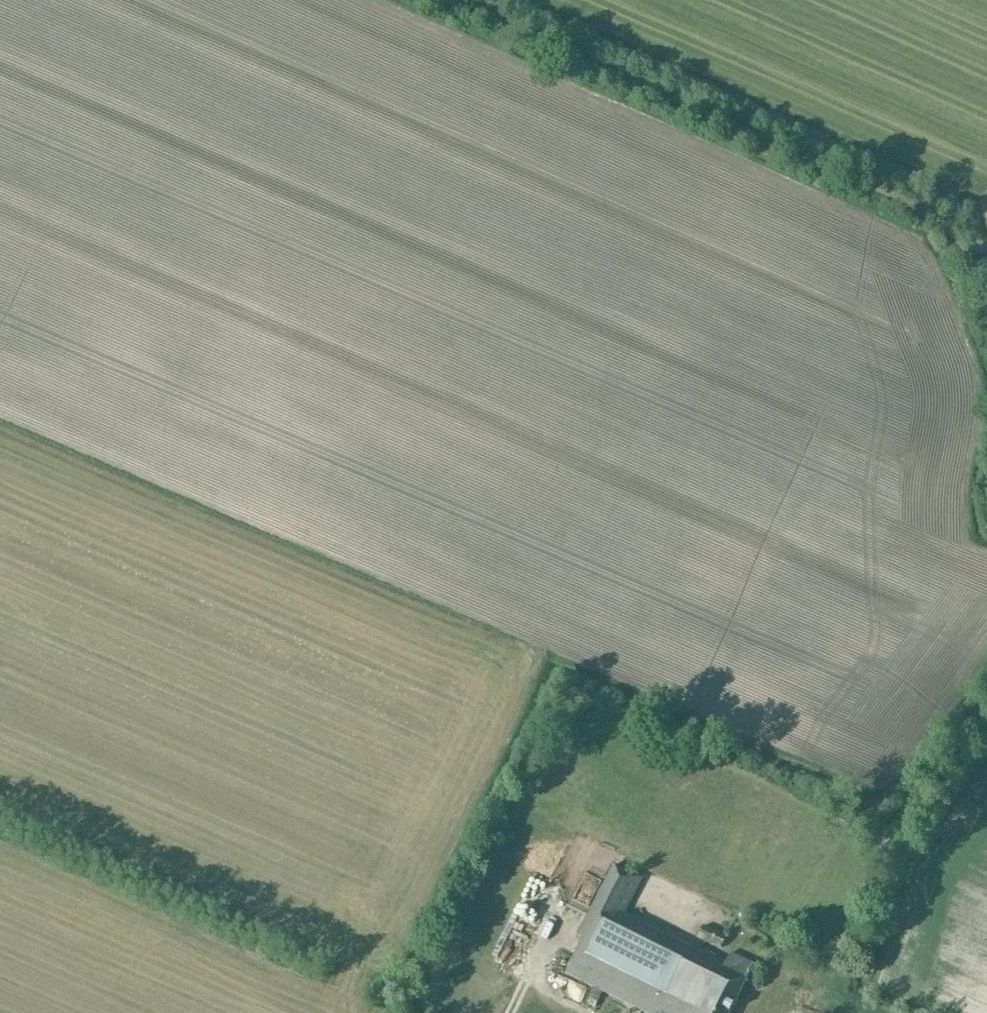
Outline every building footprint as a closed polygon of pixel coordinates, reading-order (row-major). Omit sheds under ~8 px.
[(694,946),(626,913),(642,879),(615,865),(578,938),(583,940),(566,973),(647,1012),(729,1012),(754,965),(731,954),(726,966),(716,959),(716,958),(694,946)] [(728,938),(703,926),(697,938),(722,950),(728,938)] [(513,927),(504,943),(523,954),(532,938),(513,927)] [(553,1008),(541,1001),(533,1012),(549,1012),(553,1008)]
